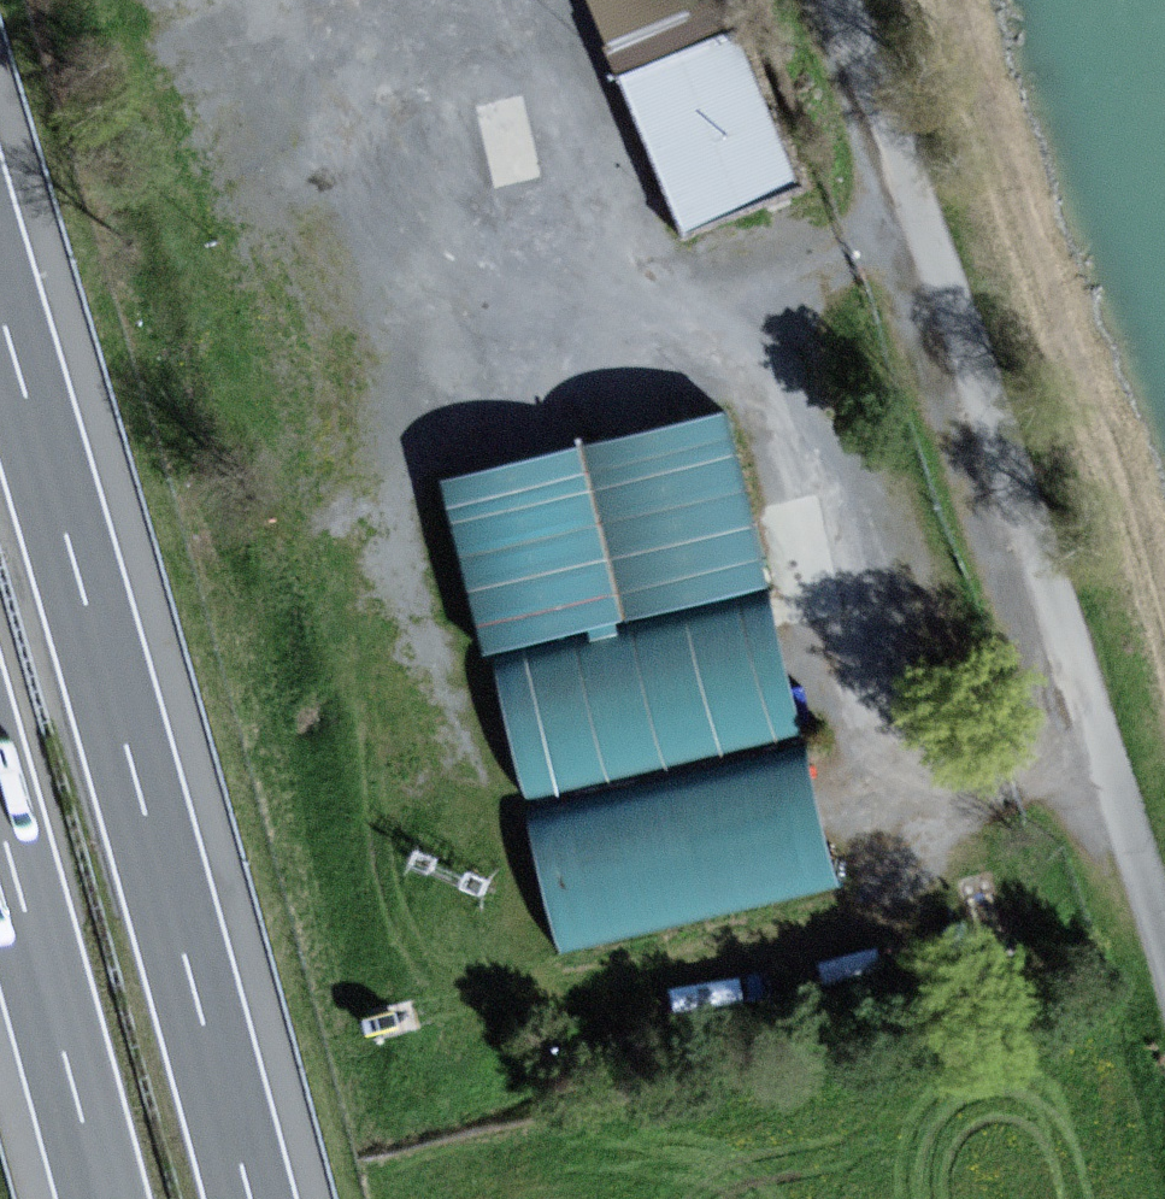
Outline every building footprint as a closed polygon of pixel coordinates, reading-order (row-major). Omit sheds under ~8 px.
[(678,219),(790,178),(725,0),(598,0),(678,219)] [(714,421),(589,451),(630,616),(754,586),(714,421)] [(589,451),(451,485),(492,650),(630,616),(589,451)] [(754,586),(630,616),(492,650),(529,801),(791,738),(773,664),(754,586)] [(827,883),(791,738),(529,801),(565,947),(827,883)]
